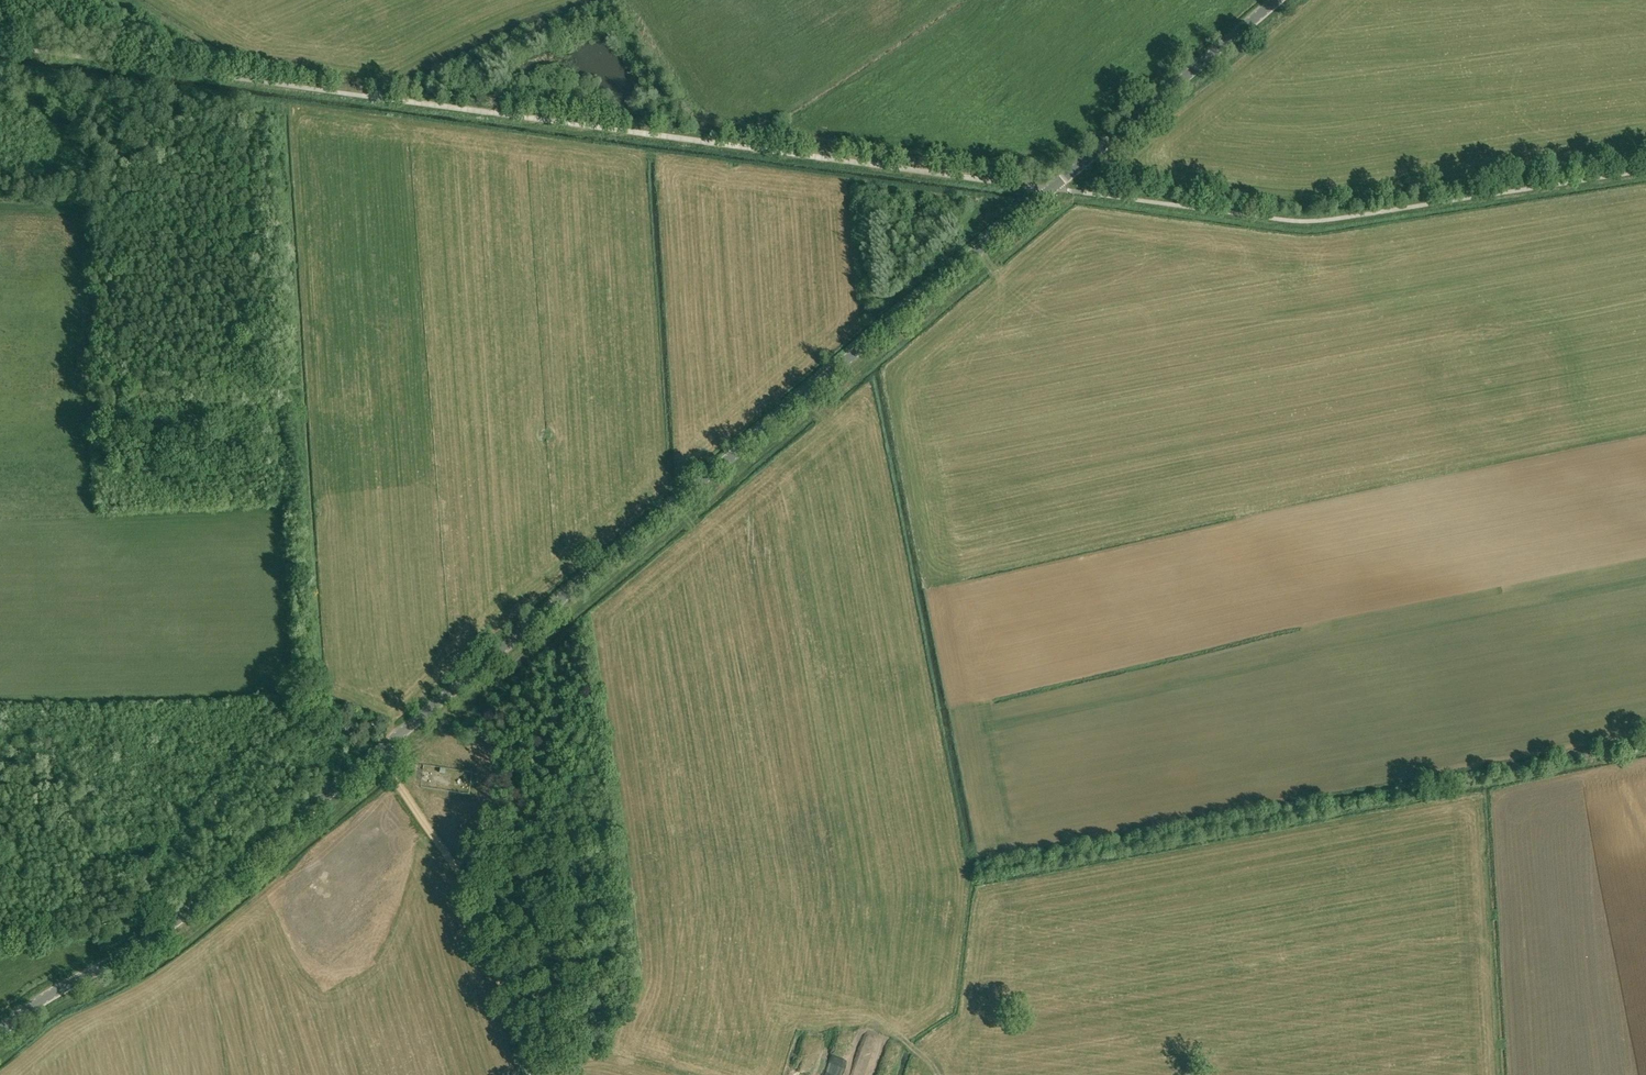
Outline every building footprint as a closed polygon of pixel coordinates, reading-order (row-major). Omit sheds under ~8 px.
[(435,787),(443,790),(447,782),(438,779),(435,787)]
